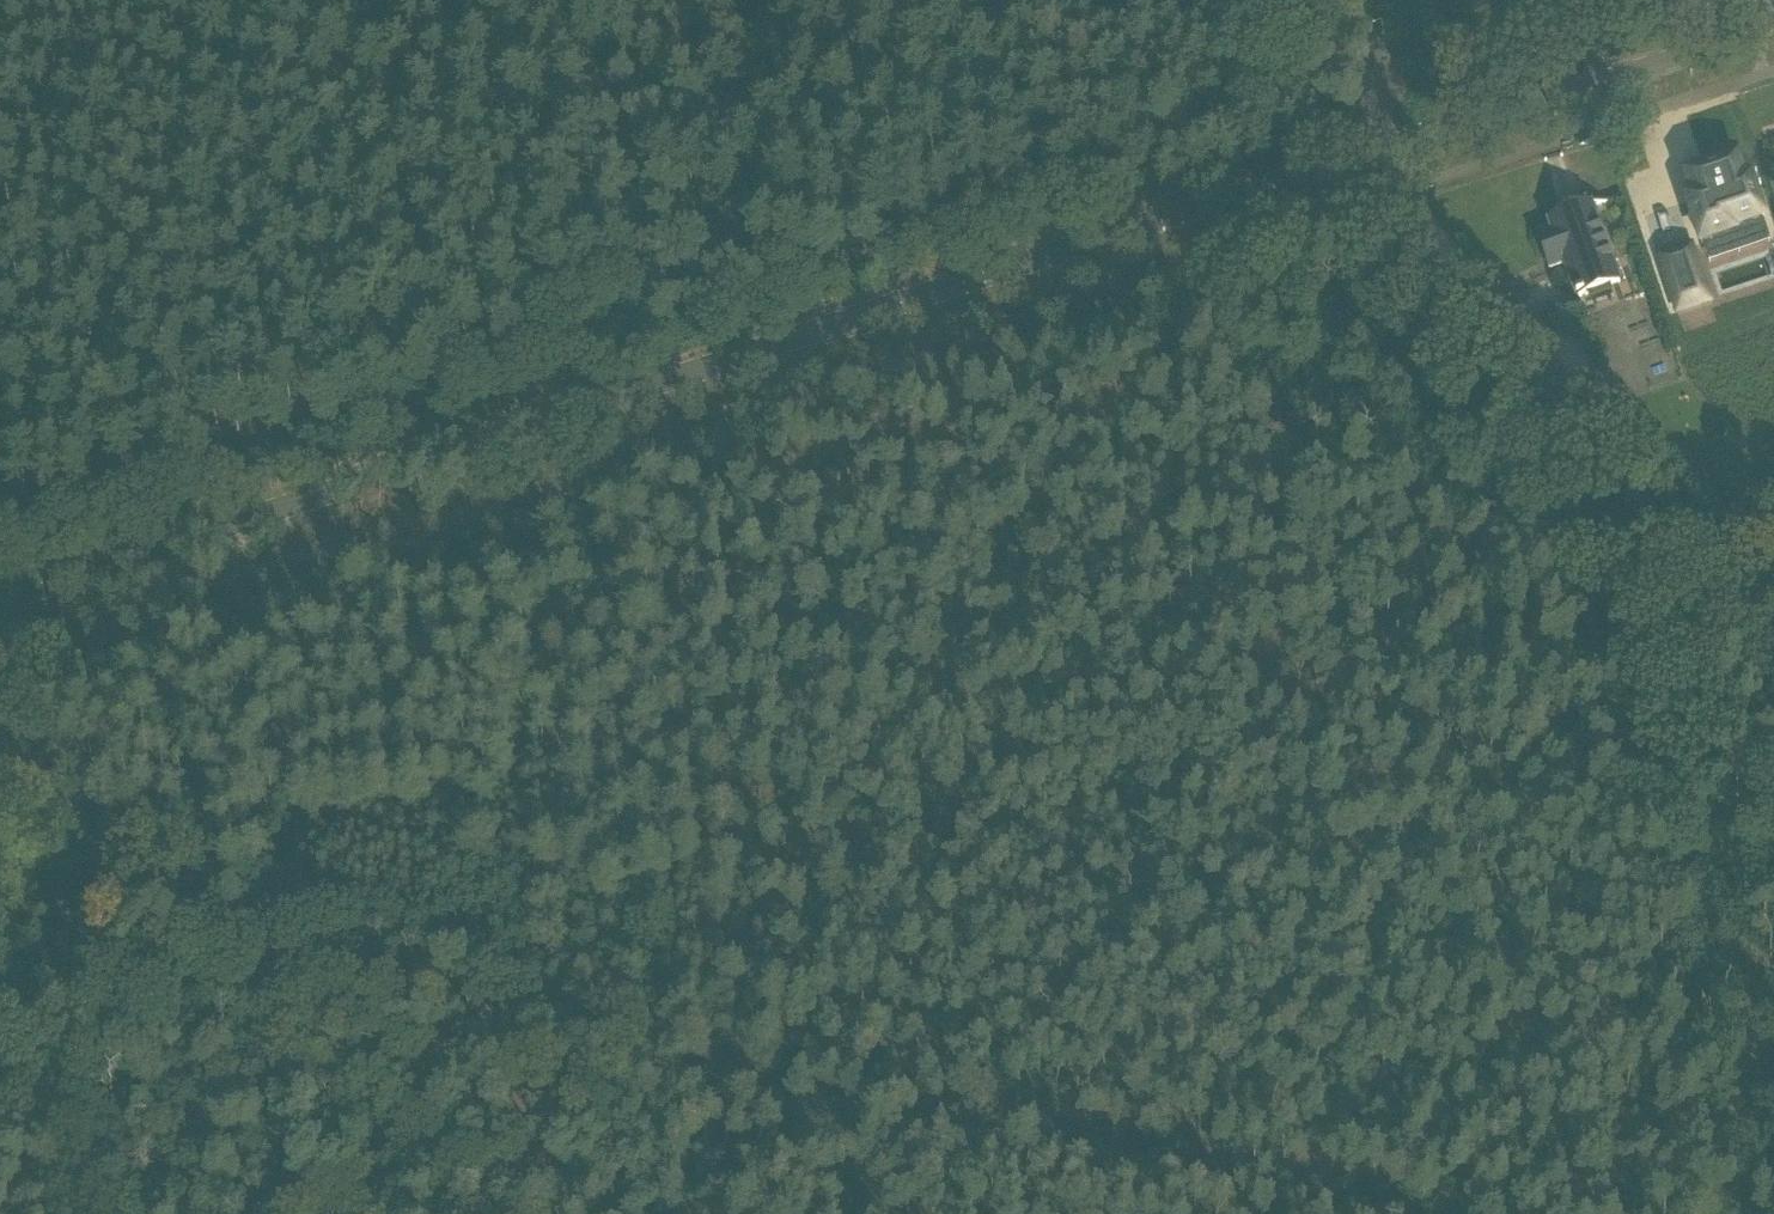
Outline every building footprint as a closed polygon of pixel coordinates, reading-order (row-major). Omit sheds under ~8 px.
[(1672,8),(1697,0),(1669,0),(1672,8)] [(1695,201),(1688,203),(1693,218),(1702,245),(1735,235),(1734,232),(1765,222),(1753,183),(1745,186),(1737,162),(1688,179),(1695,201)] [(1578,299),(1579,299),(1622,284),(1593,208),(1550,224),(1552,231),(1538,236),(1547,260),(1561,255),(1578,299)] [(1692,248),(1660,259),(1678,313),(1710,303),(1692,248)] [(1622,424),(1630,433),(1643,421),(1635,412),(1622,424)] [(1658,436),(1645,421),(1635,430),(1648,445),(1658,436)]
